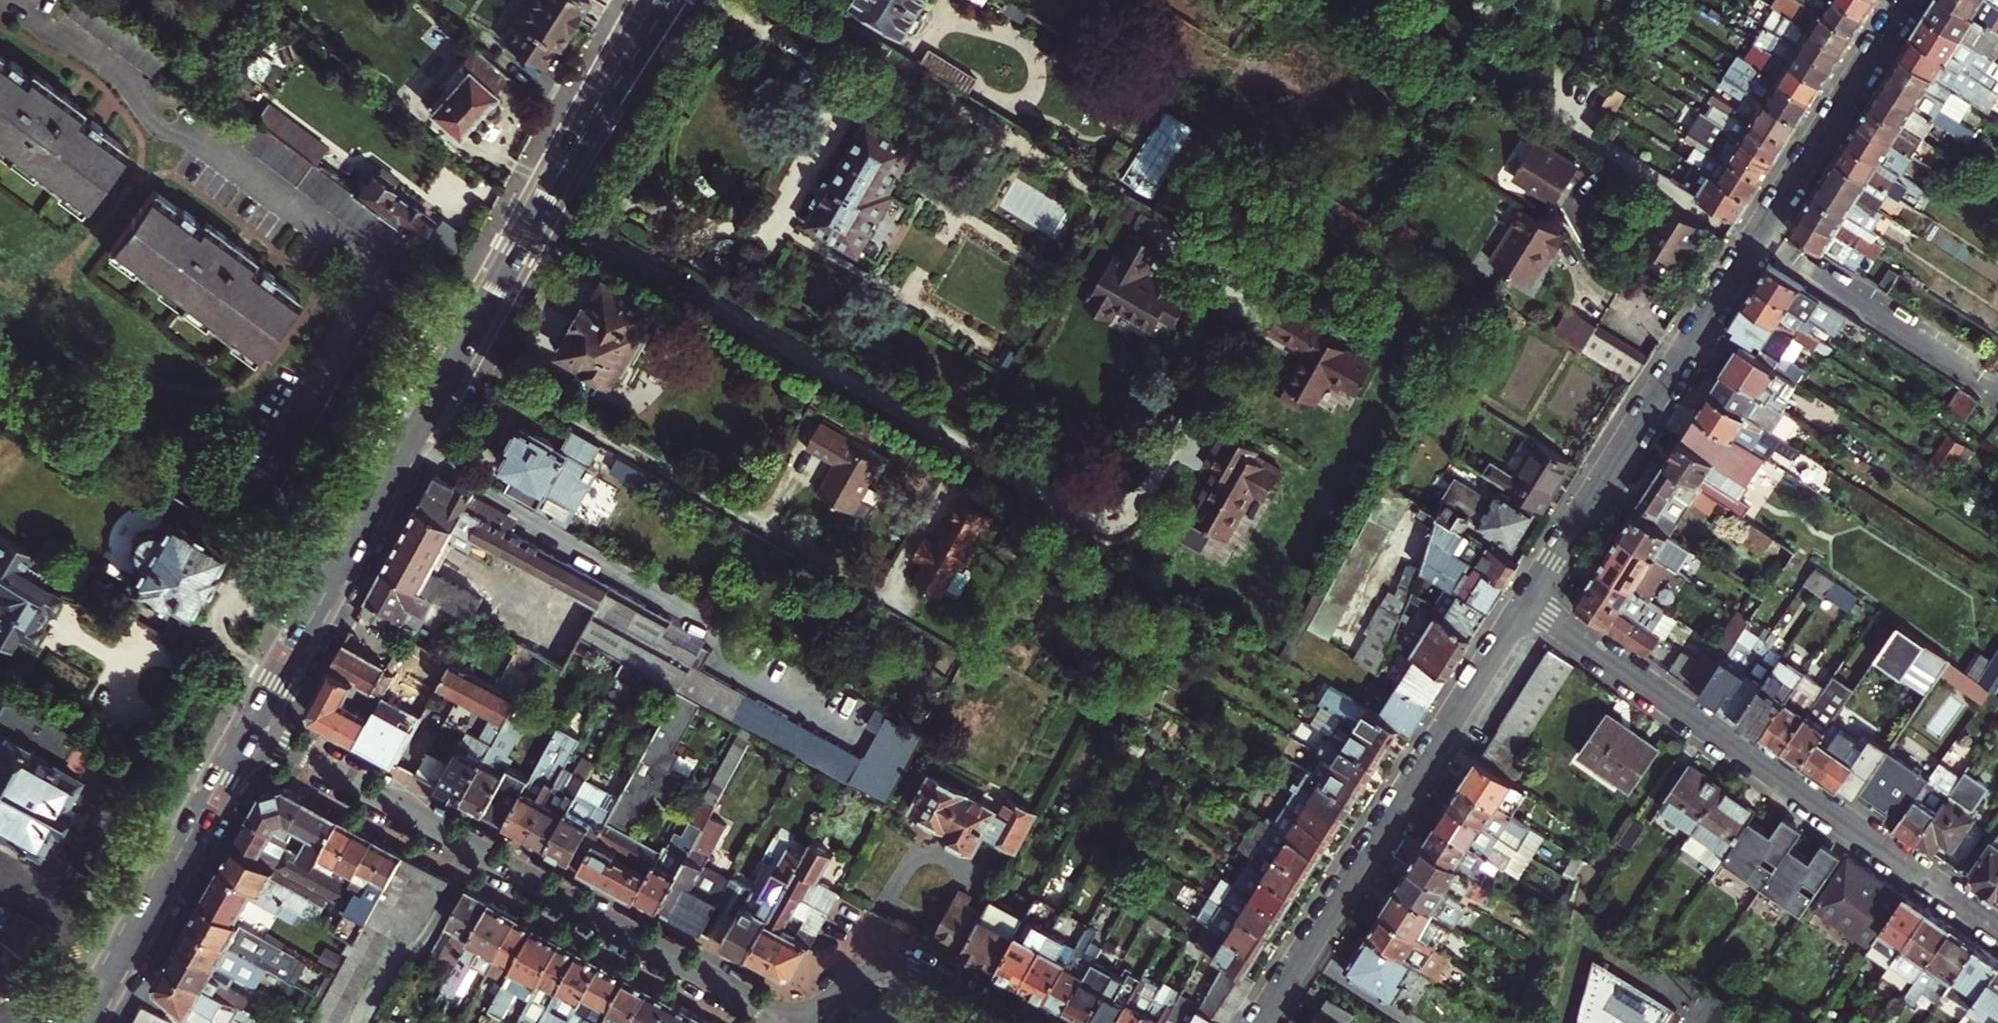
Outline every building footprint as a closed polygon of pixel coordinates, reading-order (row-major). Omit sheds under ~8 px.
[(501,38),(547,68),(560,46),(590,0),(525,0),(501,38)] [(906,30),(909,29),(912,31),(917,30),(927,15),(925,11),(920,8),(925,0),(857,0),(906,30)] [(1010,0),(1009,0),(1004,8),(1014,14),(1020,6),(1010,0)] [(1671,5),(1679,11),(1686,0),(1674,0),(1671,5)] [(1776,4),(1848,49),(1858,34),(1804,0),(1779,0),(1776,4)] [(1858,34),(1869,15),(1846,0),(1804,0),(1858,34)] [(1879,0),(1846,0),(1869,15),(1879,0)] [(1952,0),(1938,0),(1928,15),(1991,54),(1997,42),(1997,43),(1997,29),(1952,0)] [(1997,29),(1997,4),(1991,0),(1952,0),(1997,29)] [(1848,49),(1776,4),(1773,2),(1765,15),(1781,25),(1777,30),(1836,67),(1848,49)] [(922,64),(842,15),(823,45),(853,63),(855,60),(875,72),(883,59),(915,79),(924,65),(922,64)] [(1915,35),(1987,81),(1996,87),(1997,84),(1997,77),(1988,70),(1995,57),(1991,54),(1928,15),(1915,35)] [(1826,84),(1836,67),(1777,30),(1769,24),(1758,41),(1826,84)] [(1583,36),(1585,47),(1602,44),(1600,33),(1583,36)] [(1915,35),(1902,56),(1957,91),(1975,102),(1987,81),(1915,35)] [(1826,84),(1758,41),(1747,57),(1815,101),(1826,84)] [(492,93),(504,80),(508,75),(474,45),(458,63),(464,69),(432,106),(459,129),(480,106),(485,110),(490,113),(498,108),(499,103),(496,97),(492,93)] [(560,46),(547,68),(555,73),(568,52),(560,46)] [(931,48),(922,64),(924,65),(957,85),(965,90),(975,75),(931,48)] [(104,130),(88,152),(82,147),(80,132),(90,120),(81,113),(86,107),(33,68),(28,74),(0,53),(0,141),(12,150),(36,167),(62,186),(87,205),(128,148),(104,130)] [(1741,53),(1729,73),(1803,120),(1815,101),(1747,57),(1741,53)] [(1902,56),(1884,85),(1937,120),(1970,141),(1976,130),(1945,110),(1957,91),(1902,56)] [(1740,108),(1790,140),(1803,120),(1729,73),(1722,84),(1746,99),(1740,108)] [(532,78),(525,90),(547,109),(556,93),(532,78)] [(1605,102),(1618,110),(1629,93),(1615,84),(1605,102)] [(1699,93),(1711,101),(1716,92),(1705,84),(1699,93)] [(1937,120),(1884,85),(1873,103),(1926,138),(1937,120)] [(1734,116),(1729,125),(1779,157),(1790,140),(1740,108),(1716,92),(1711,101),(1734,116)] [(1915,156),(1926,138),(1873,103),(1861,121),(1915,156)] [(223,125),(297,180),(308,188),(405,260),(421,239),(409,231),(397,222),(387,215),(376,206),(365,198),(356,191),(299,149),(292,144),(280,135),(270,127),(259,120),(255,117),(238,104),(223,125)] [(263,106),(255,117),(259,120),(270,127),(280,135),(292,144),(299,149),(309,137),(283,118),(282,120),(263,106)] [(1702,141),(1764,181),(1779,157),(1729,125),(1705,109),(1690,133),(1702,141)] [(1168,112),(1123,178),(1148,195),(1194,130),(1168,112)] [(88,152),(104,130),(90,120),(80,132),(82,147),(88,152)] [(814,200),(821,204),(810,222),(859,251),(894,193),(890,191),(916,147),(870,120),(833,183),(827,179),(814,200)] [(1915,156),(1861,121),(1850,139),(1903,173),(1913,159),(1915,156)] [(1558,203),(1581,165),(1538,138),(1515,174),(1558,203)] [(1907,176),(1903,173),(1850,139),(1839,156),(1893,191),(1904,199),(1911,187),(1903,182),(1907,176)] [(6,159),(12,150),(0,141),(0,155),(6,159)] [(1754,197),(1764,181),(1702,141),(1691,157),(1702,164),(1754,197)] [(12,150),(6,159),(29,176),(36,167),(12,150)] [(1930,151),(1923,161),(1941,173),(1948,162),(1930,151)] [(1893,191),(1839,156),(1827,175),(1881,210),(1893,191)] [(1907,176),(1923,186),(1932,172),(1913,159),(1903,173),(1907,176)] [(1741,218),(1754,197),(1702,164),(1695,176),(1691,174),(1685,183),(1741,218)] [(376,206),(387,215),(397,222),(409,231),(421,239),(424,242),(427,239),(421,234),(432,220),(397,192),(399,188),(395,185),(399,181),(382,168),(378,172),(373,169),(366,178),(365,177),(360,184),(361,186),(356,191),(365,198),(376,206)] [(1827,175),(1816,193),(1875,231),(1886,213),(1881,210),(1827,175)] [(62,186),(55,196),(80,214),(87,205),(62,186)] [(257,257),(206,220),(202,225),(153,190),(111,247),(136,265),(160,283),(184,300),(208,318),(235,338),(260,356),(302,299),(275,279),(258,301),(251,295),(251,281),(260,268),(253,263),(257,257)] [(1875,231),(1816,193),(1805,210),(1879,258),(1886,247),(1876,241),(1880,235),(1875,231)] [(1704,225),(1667,202),(1641,244),(1678,267),(1704,225)] [(1566,235),(1520,206),(1509,223),(1510,224),(1490,258),(1528,282),(1549,248),(1555,252),(1566,235)] [(1805,210),(1793,228),(1855,268),(1859,262),(1868,268),(1871,270),(1879,258),(1805,210)] [(1914,231),(1893,217),(1889,223),(1911,237),(1914,231)] [(1163,312),(1177,319),(1192,292),(1159,274),(1156,279),(1145,272),(1162,243),(1136,229),(1119,257),(1114,254),(1087,300),(1113,315),(1120,304),(1156,325),(1163,312)] [(111,247),(104,257),(129,275),(136,265),(111,247)] [(1859,262),(1855,268),(1864,274),(1868,268),(1859,262)] [(1770,264),(1758,283),(1844,338),(1856,319),(1770,264)] [(275,279),(260,268),(251,281),(251,295),(258,301),(275,279)] [(652,306),(604,279),(592,302),(588,300),(561,346),(586,359),(584,362),(588,364),(589,372),(597,375),(603,373),(610,377),(613,373),(621,377),(650,327),(643,323),(652,306)] [(160,283),(153,293),(177,310),(184,300),(160,283)] [(1820,323),(1758,283),(1747,302),(1797,334),(1808,341),(1819,349),(1825,338),(1814,332),(1820,323)] [(200,328),(208,318),(184,300),(177,310),(200,328)] [(1785,355),(1797,334),(1747,302),(1733,323),(1741,327),(1738,332),(1758,345),(1754,351),(1782,369),(1802,381),(1809,370),(1796,362),(1785,355)] [(1329,329),(1285,306),(1271,334),(1297,348),(1299,343),(1313,351),(1308,360),(1304,358),(1282,397),(1299,406),(1305,396),(1317,402),(1327,385),(1342,394),(1347,386),(1359,393),(1375,363),(1325,336),(1329,329)] [(1599,326),(1574,311),(1560,336),(1584,351),(1599,326)] [(1598,359),(1614,332),(1601,324),(1599,326),(1584,351),(1598,359)] [(1627,340),(1614,332),(1598,359),(1610,366),(1627,340)] [(1808,341),(1797,334),(1785,355),(1796,362),(1808,341)] [(235,338),(227,348),(252,366),(260,356),(235,338)] [(1640,348),(1627,340),(1610,366),(1623,374),(1640,348)] [(1727,370),(1787,409),(1794,397),(1773,382),(1782,369),(1754,351),(1743,344),(1727,370)] [(1637,382),(1653,356),(1640,348),(1623,374),(1637,382)] [(1713,393),(1775,432),(1782,420),(1800,432),(1807,421),(1787,409),(1727,370),(1713,393)] [(1444,382),(1436,377),(1427,394),(1435,398),(1444,382)] [(1961,386),(1949,405),(1970,418),(1982,399),(1961,386)] [(1713,393),(1700,414),(1755,449),(1762,437),(1778,447),(1786,452),(1792,443),(1775,432),(1713,393)] [(1670,462),(1747,515),(1753,505),(1743,498),(1724,486),(1733,473),(1751,485),(1754,487),(1771,459),(1755,449),(1700,414),(1670,462)] [(859,441),(827,421),(811,449),(838,465),(821,494),(868,520),(876,506),(868,501),(876,487),(872,485),(886,462),(856,445),(859,441)] [(606,469),(647,491),(649,485),(661,492),(666,482),(574,429),(563,450),(521,428),(511,446),(515,447),(504,467),(516,473),(507,489),(538,506),(547,490),(578,508),(598,472),(589,467),(595,454),(610,462),(606,469)] [(1260,453),(1227,434),(1224,439),(1209,467),(1218,472),(1202,499),(1207,501),(1196,521),(1187,516),(1177,534),(1203,549),(1213,532),(1226,539),(1251,496),(1266,505),(1284,473),(1257,458),(1260,453)] [(1966,444),(1951,434),(1932,465),(1948,475),(1953,466),(1966,444)] [(1771,459),(1778,447),(1762,437),(1755,449),(1771,459)] [(1574,461),(1540,441),(1517,477),(1494,463),(1486,475),(1544,510),(1574,461)] [(1795,458),(1801,449),(1792,443),(1786,452),(1785,452),(1795,458)] [(1966,444),(1953,466),(1966,475),(1981,453),(1966,444)] [(1771,459),(1754,487),(1788,507),(1805,480),(1771,459)] [(1693,550),(1756,592),(1766,598),(1788,566),(1799,551),(1771,532),(1747,515),(1670,462),(1637,513),(1693,550)] [(1743,498),(1751,485),(1733,473),(1724,486),(1743,498)] [(646,670),(680,689),(703,701),(710,705),(743,724),(756,730),(849,781),(863,755),(694,664),(701,650),(667,631),(670,626),(682,632),(685,626),(466,507),(474,492),(457,482),(456,485),(438,474),(420,507),(477,539),(541,574),(571,591),(600,607),(583,636),(624,658),(616,673),(638,685),(646,670)] [(1446,518),(1466,530),(1473,519),(1515,545),(1536,513),(1501,491),(1495,502),(1457,478),(1444,499),(1448,502),(1440,514),(1446,518)] [(1333,640),(1411,496),(1389,482),(1377,505),(1311,626),(1333,640)] [(966,569),(978,547),(972,544),(982,527),(987,530),(994,516),(964,500),(951,523),(947,521),(941,532),(945,534),(939,544),(926,537),(914,557),(925,563),(914,580),(943,596),(961,566),(966,569)] [(1311,626),(1377,505),(1369,501),(1282,657),(1291,662),(1311,626)] [(420,507),(411,523),(448,543),(469,554),(477,539),(420,507)] [(1688,557),(1693,550),(1637,513),(1625,533),(1673,566),(1693,579),(1702,567),(1688,557)] [(138,553),(143,561),(133,578),(136,580),(132,585),(165,605),(169,598),(188,610),(200,592),(203,593),(218,570),(215,568),(226,548),(171,515),(160,533),(157,531),(153,530),(149,530),(145,531),(142,533),(139,536),(137,540),(136,544),(138,553)] [(1491,611),(1521,565),(1466,530),(1446,518),(1425,570),(1460,592),(1491,611)] [(448,543),(411,523),(402,538),(440,559),(448,543)] [(1603,568),(1652,600),(1673,566),(1625,533),(1617,528),(1608,543),(1616,547),(1603,568)] [(2,607),(0,610),(0,641),(11,648),(20,635),(34,643),(45,626),(39,623),(47,609),(53,612),(63,595),(78,599),(127,629),(136,614),(58,567),(47,585),(22,570),(33,552),(0,533),(0,603),(2,607)] [(385,569),(434,595),(482,621),(491,604),(433,572),(440,559),(402,538),(385,569)] [(1799,551),(1788,566),(1800,576),(1812,560),(1799,551)] [(1377,600),(1354,654),(1383,672),(1413,598),(1416,592),(1425,570),(1400,563),(1386,604),(1377,600)] [(1819,565),(1808,581),(1827,595),(1839,579),(1819,565)] [(1656,629),(1668,611),(1652,600),(1603,568),(1591,587),(1656,629)] [(385,569),(361,614),(396,632),(409,640),(434,595),(385,569)] [(535,586),(560,600),(565,603),(571,591),(541,574),(535,586)] [(1580,605),(1652,655),(1665,635),(1656,629),(1591,587),(1580,605)] [(579,644),(583,636),(600,607),(571,591),(565,603),(560,600),(546,626),(579,644)] [(1438,605),(1416,592),(1413,598),(1432,609),(1435,611),(1438,605)] [(1460,592),(1445,617),(1476,636),(1491,611),(1460,592)] [(1766,598),(1756,592),(1742,611),(1752,617),(1766,598)] [(1419,646),(1439,614),(1435,611),(1432,609),(1413,642),(1419,646)] [(1741,610),(1718,643),(1729,651),(1739,637),(1752,617),(1742,611),(1741,610)] [(1419,654),(1451,675),(1476,636),(1445,617),(1439,614),(1419,646),(1413,642),(1409,647),(1419,654)] [(579,644),(546,626),(534,619),(521,643),(566,667),(579,644)] [(1902,623),(1879,657),(1931,693),(1949,667),(1954,659),(1902,623)] [(1722,704),(1773,631),(1768,628),(1754,647),(1739,637),(1729,651),(1702,690),(1722,704)] [(1742,717),(1785,655),(1786,654),(1774,646),(1780,636),(1773,631),(1722,704),(1742,717)] [(1774,646),(1786,654),(1793,645),(1780,636),(1774,646)] [(1702,690),(1729,651),(1718,643),(1711,639),(1699,657),(1685,678),(1702,690)] [(312,714),(359,740),(394,678),(385,672),(388,667),(344,644),(309,707),(312,714)] [(1514,759),(1575,664),(1552,647),(1482,757),(1505,772),(1514,759)] [(1685,678),(1699,657),(1685,649),(1671,668),(1685,678)] [(1433,704),(1451,675),(1419,654),(1400,683),(1433,704)] [(1982,679),(1995,688),(1997,689),(1997,654),(1982,679)] [(1742,717),(1764,732),(1808,671),(1785,655),(1742,717)] [(1954,659),(1949,667),(1989,696),(1995,688),(1982,679),(1954,659)] [(452,663),(439,687),(481,709),(469,731),(494,744),(496,739),(519,699),(452,663)] [(1784,747),(1808,713),(1800,707),(1819,679),(1808,671),(1764,732),(1784,747)] [(1805,761),(1834,721),(1857,687),(1837,673),(1828,685),(1808,713),(1784,747),(1805,761)] [(1828,685),(1819,679),(1800,707),(1808,713),(1828,685)] [(1433,704),(1400,683),(1381,714),(1403,726),(1414,733),(1433,704)] [(655,733),(679,746),(703,701),(680,689),(655,733)] [(0,705),(0,730),(4,733),(0,741),(0,827),(39,850),(54,825),(57,827),(75,798),(71,795),(84,772),(78,768),(89,751),(75,742),(81,733),(9,690),(0,705)] [(1381,714),(1355,699),(1344,717),(1391,745),(1403,726),(1381,714)] [(1663,747),(1611,711),(1582,755),(1633,789),(1663,747)] [(852,785),(883,798),(913,728),(882,715),(852,785)] [(565,716),(527,786),(507,822),(529,834),(566,765),(586,728),(565,716)] [(1379,762),(1391,745),(1344,717),(1332,735),(1379,762)] [(1864,788),(1892,747),(1875,736),(1870,745),(1834,721),(1805,761),(1857,797),(1864,788)] [(660,906),(693,846),(704,825),(756,730),(743,724),(690,821),(684,832),(677,829),(669,845),(665,843),(661,849),(637,894),(660,906)] [(464,798),(494,744),(469,731),(452,763),(440,785),(464,798)] [(626,786),(649,799),(654,789),(671,798),(683,775),(672,769),(682,752),(676,749),(679,746),(655,733),(626,786)] [(1379,762),(1332,735),(1321,753),(1327,756),(1368,780),(1379,762)] [(507,822),(527,786),(493,768),(495,764),(500,763),(509,746),(496,739),(494,744),(464,798),(507,822)] [(1864,788),(1904,816),(1947,755),(1944,752),(1936,763),(1930,759),(1924,767),(1893,746),(1892,747),(1864,788)] [(440,785),(452,763),(432,752),(420,774),(440,785)] [(1898,825),(1920,841),(1969,770),(1970,767),(1949,753),(1947,755),(1904,816),(1898,825)] [(1357,798),(1368,780),(1327,756),(1316,774),(1357,798)] [(1482,757),(1466,783),(1501,805),(1514,786),(1528,796),(1532,790),(1515,779),(1505,772),(1482,757)] [(1524,766),(1514,759),(1505,772),(1515,779),(1524,766)] [(1697,828),(1725,785),(1692,763),(1663,804),(1697,828)] [(529,834),(550,846),(581,788),(588,776),(566,765),(529,834)] [(1303,790),(1346,816),(1357,798),(1316,774),(1310,770),(1302,782),(1297,780),(1294,785),(1298,787),(1303,790)] [(1920,841),(1937,853),(1946,840),(1957,848),(1978,817),(1971,812),(1991,785),(1969,770),(1920,841)] [(997,807),(936,773),(915,810),(933,820),(930,825),(973,849),(984,830),(1017,848),(1037,811),(1004,793),(997,807)] [(1454,802),(1505,834),(1522,846),(1529,835),(1540,842),(1545,833),(1501,805),(1466,783),(1454,802)] [(1697,828),(1684,846),(1719,870),(1723,864),(1754,818),(1761,809),(1725,785),(1697,828)] [(631,832),(649,799),(626,786),(618,801),(607,819),(631,832)] [(1287,806),(1292,809),(1303,790),(1298,787),(1287,806)] [(583,864),(607,819),(618,801),(607,795),(602,804),(595,801),(595,796),(581,788),(550,846),(583,864)] [(1334,835),(1346,816),(1303,790),(1292,809),(1334,835)] [(290,834),(293,827),(308,802),(288,791),(265,797),(236,848),(347,911),(358,891),(351,886),(333,876),(316,867),(298,857),(285,849),(293,835),(290,834)] [(308,802),(293,827),(310,837),(298,857),(316,867),(341,820),(308,802)] [(1499,843),(1505,834),(1454,802),(1440,823),(1490,856),(1508,868),(1516,855),(1499,843)] [(1275,824),(1323,853),(1334,835),(1292,809),(1287,806),(1279,818),(1272,813),(1268,819),(1275,824)] [(684,832),(690,821),(680,815),(674,827),(677,829),(684,832)] [(1754,818),(1723,864),(1763,891),(1794,846),(1754,818)] [(629,889),(637,894),(661,849),(631,832),(607,819),(583,864),(629,889)] [(1647,826),(1635,819),(1619,842),(1631,850),(1647,826)] [(333,876),(358,830),(341,820),(316,867),(333,876)] [(1484,866),(1490,856),(1440,823),(1426,844),(1493,887),(1501,876),(1484,866)] [(1264,842),(1311,872),(1323,853),(1275,824),(1264,842)] [(693,846),(706,853),(718,833),(704,825),(693,846)] [(376,840),(358,830),(333,876),(351,886),(376,840)] [(1968,875),(1997,895),(1997,832),(1968,875)] [(1499,843),(1516,855),(1522,846),(1505,834),(1499,843)] [(392,849),(376,840),(351,886),(358,891),(359,890),(367,894),(392,849)] [(796,971),(833,903),(818,894),(812,907),(798,900),(812,875),(819,879),(833,853),(812,840),(804,855),(748,955),(782,973),(796,971)] [(1275,864),(1268,874),(1297,893),(1311,872),(1264,842),(1257,853),(1275,864)] [(1484,901),(1493,887),(1426,844),(1413,865),(1451,889),(1455,882),(1475,895),(1484,901)] [(706,853),(693,846),(660,906),(702,930),(717,903),(732,875),(707,862),(711,855),(706,853)] [(1794,846),(1763,891),(1802,919),(1833,873),(1794,846)] [(748,955),(804,855),(790,847),(764,893),(732,875),(717,903),(723,906),(708,933),(748,955)] [(359,890),(358,891),(347,911),(236,848),(223,870),(287,905),(292,908),(306,916),(317,922),(326,906),(333,910),(331,915),(342,921),(336,932),(349,939),(357,944),(362,933),(369,920),(405,856),(392,849),(367,894),(359,890)] [(1250,863),(1268,874),(1275,864),(1257,853),(1250,863)] [(1587,860),(1576,854),(1565,873),(1576,881),(1587,860)] [(1908,894),(1851,855),(1812,912),(1868,952),(1884,929),(1908,894)] [(394,934),(413,945),(448,880),(405,856),(369,920),(394,934)] [(1255,894),(1285,913),(1297,893),(1268,874),(1250,863),(1245,872),(1262,883),(1255,894)] [(1400,885),(1440,911),(1458,922),(1471,902),(1451,889),(1413,865),(1400,885)] [(223,870),(211,892),(245,911),(252,900),(280,917),(287,905),(223,870)] [(1255,894),(1262,883),(1245,872),(1237,883),(1255,894)] [(818,894),(833,903),(840,892),(841,890),(819,879),(812,875),(798,900),(812,907),(818,894)] [(1455,882),(1451,889),(1471,902),(1475,895),(1455,882)] [(1249,903),(1242,913),(1272,932),(1285,913),(1255,894),(1237,883),(1232,892),(1249,903)] [(1400,885),(1384,911),(1442,948),(1456,928),(1437,916),(1440,911),(1400,885)] [(935,933),(962,947),(980,915),(983,909),(970,902),(973,896),(960,888),(935,933)] [(451,977),(491,903),(467,890),(447,926),(456,931),(441,959),(447,962),(442,972),(451,977)] [(290,936),(245,911),(211,892),(203,905),(283,949),(290,936)] [(1242,913),(1249,903),(1232,892),(1225,903),(1242,913)] [(1884,929),(1906,945),(1930,910),(1908,894),(1884,929)] [(1212,922),(1260,952),(1272,932),(1242,913),(1225,903),(1213,895),(1201,915),(1212,922)] [(518,918),(491,903),(451,977),(443,991),(455,997),(474,965),(488,973),(518,918)] [(14,913),(0,905),(0,935),(0,936),(14,913)] [(269,969),(289,980),(300,958),(283,949),(203,905),(191,926),(269,969)] [(306,916),(292,908),(286,920),(300,928),(306,916)] [(1930,910),(1906,945),(1895,961),(1920,979),(1956,927),(1930,910)] [(1442,948),(1384,911),(1371,931),(1421,962),(1423,964),(1439,974),(1452,954),(1442,948)] [(0,936),(38,960),(51,939),(48,932),(19,914),(14,913),(0,936)] [(1027,981),(1057,929),(1030,913),(1021,930),(1001,967),(1027,981)] [(1152,913),(1146,922),(1169,936),(1175,927),(1152,913)] [(331,915),(324,926),(336,932),(342,921),(331,915)] [(986,958),(1001,967),(1021,930),(1016,928),(1013,933),(980,915),(962,947),(961,948),(985,961),(986,958)] [(536,928),(518,918),(489,972),(498,976),(490,990),(499,995),(536,928)] [(369,920),(362,933),(387,946),(394,934),(369,920)] [(1199,943),(1227,961),(1247,973),(1260,952),(1212,922),(1199,943)] [(263,980),(269,969),(191,926),(179,947),(219,968),(224,958),(263,980)] [(1981,944),(1956,927),(1920,979),(1910,994),(1920,1000),(1932,983),(1947,993),(1981,944)] [(518,992),(530,1000),(562,942),(536,928),(499,995),(490,1012),(503,1019),(518,992)] [(1027,981),(1053,995),(1082,943),(1057,929),(1027,981)] [(1421,962),(1371,931),(1348,968),(1397,1000),(1421,962)] [(387,946),(362,933),(357,944),(355,946),(380,958),(387,946)] [(349,958),(349,957),(355,946),(357,944),(349,939),(341,954),(349,958)] [(530,1000),(538,1003),(535,1009),(539,1011),(533,1022),(541,1022),(581,952),(562,942),(530,1000)] [(1053,995),(1071,1004),(1099,953),(1082,943),(1053,995)] [(1981,944),(1947,993),(1946,994),(1953,999),(1957,994),(1975,1006),(1977,1003),(1997,974),(1997,957),(1981,944)] [(374,970),(380,958),(355,946),(349,957),(374,970)] [(219,968),(179,947),(167,969),(243,1011),(250,998),(213,978),(219,968)] [(1070,1006),(1092,1018),(1117,970),(1105,964),(1111,953),(1102,947),(1099,953),(1071,1004),(1070,1006)] [(1675,1014),(1684,1021),(1701,996),(1661,970),(1651,986),(1595,951),(1578,1022),(1669,1022),(1675,1014)] [(581,952),(541,1022),(569,1022),(602,964),(581,952)] [(374,970),(349,957),(349,958),(343,968),(367,982),(374,970)] [(296,984),(307,962),(300,958),(289,980),(296,984)] [(1200,1011),(1193,1022),(1231,1022),(1258,980),(1247,973),(1227,961),(1200,1011)] [(602,964),(569,1022),(605,1022),(630,979),(602,964)] [(360,995),(367,982),(343,968),(337,979),(336,981),(360,995)] [(156,988),(158,994),(191,1022),(249,1022),(253,1016),(243,1011),(167,969),(156,988)] [(1141,983),(1134,979),(1135,977),(1131,975),(1130,977),(1117,970),(1092,1018),(1100,1022),(1120,1022),(1141,983)] [(337,979),(327,973),(316,995),(325,1000),(330,992),(336,981),(337,979)] [(1160,988),(1162,984),(1146,974),(1141,983),(1120,1022),(1141,1022),(1160,988)] [(1977,1003),(1989,1011),(1985,1016),(1995,1022),(1997,1022),(1997,974),(1977,1003)] [(630,979),(605,1022),(635,1022),(652,992),(630,979)] [(330,992),(354,1006),(360,995),(336,981),(330,992)] [(1141,1022),(1168,1022),(1180,1000),(1160,988),(1141,1022)] [(325,1000),(323,1003),(348,1017),(354,1006),(330,992),(325,1000)] [(673,1003),(652,992),(635,1022),(662,1022),(673,1003)] [(1200,1011),(1191,1006),(1194,1001),(1183,994),(1180,1000),(1168,1022),(1193,1022),(1200,1011)] [(314,1021),(317,1015),(323,1003),(325,1000),(316,995),(305,1016),(314,1021)] [(1314,1022),(1350,1022),(1356,1013),(1331,997),(1314,1022)] [(323,1003),(317,1015),(331,1022),(345,1022),(348,1017),(323,1003)] [(673,1003),(662,1022),(691,1022),(695,1016),(673,1003)] [(921,1022),(913,1010),(898,1007),(888,1012),(889,1022),(921,1022)] [(137,1022),(169,1022),(144,1008),(136,1022),(137,1022)]
